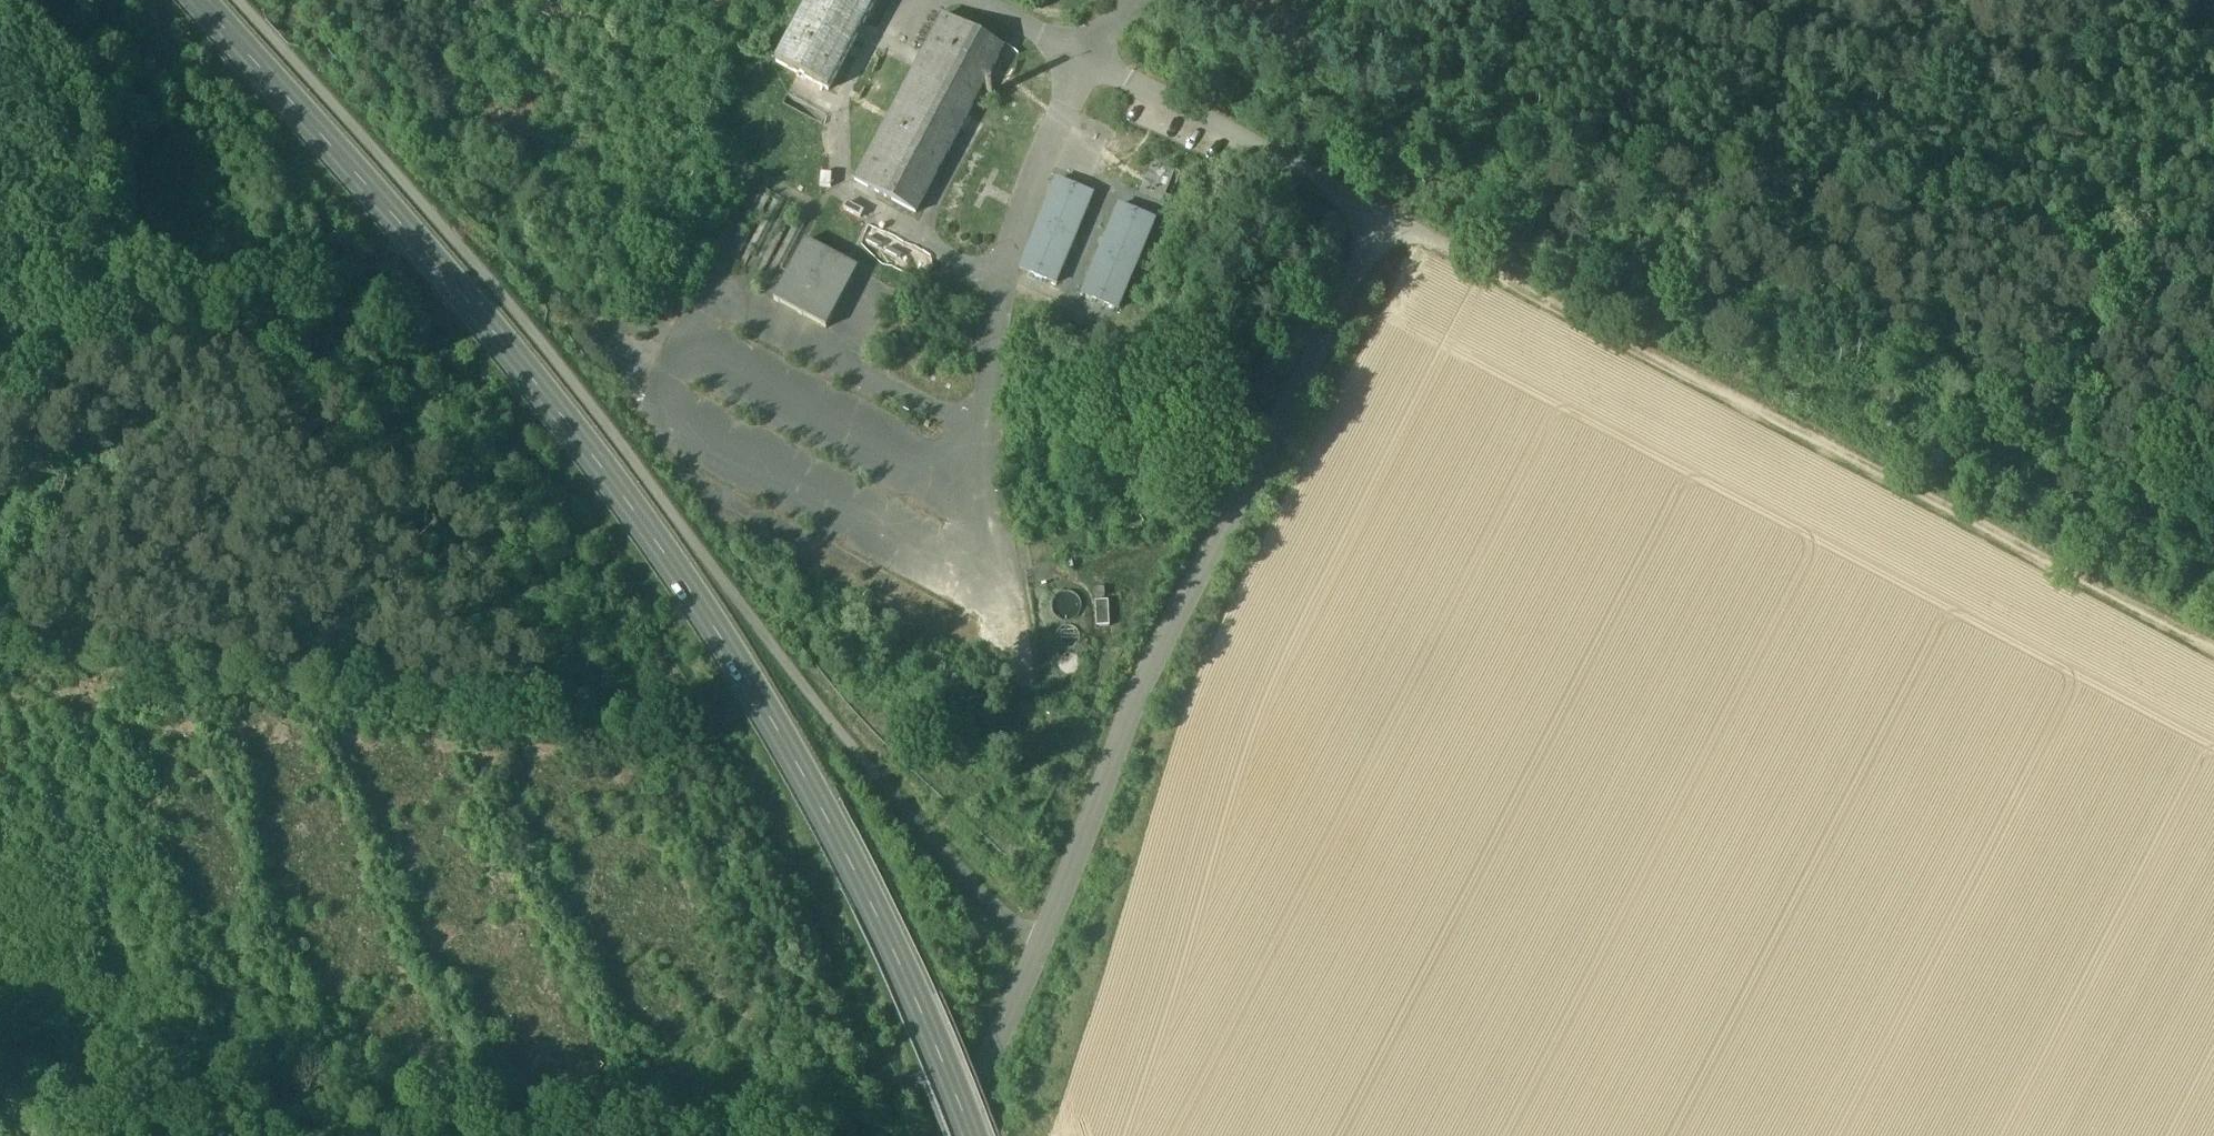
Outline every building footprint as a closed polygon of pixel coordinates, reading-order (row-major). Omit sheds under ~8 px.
[(778,65),(832,93),(880,0),(811,0),(778,65)] [(1007,50),(944,16),(852,183),(915,217),(1007,50)] [(1100,202),(1057,184),(1019,273),(1063,291),(1100,202)] [(1166,227),(1121,208),(1083,296),(1129,315),(1166,227)] [(856,272),(804,245),(774,304),(826,331),(856,272)]
